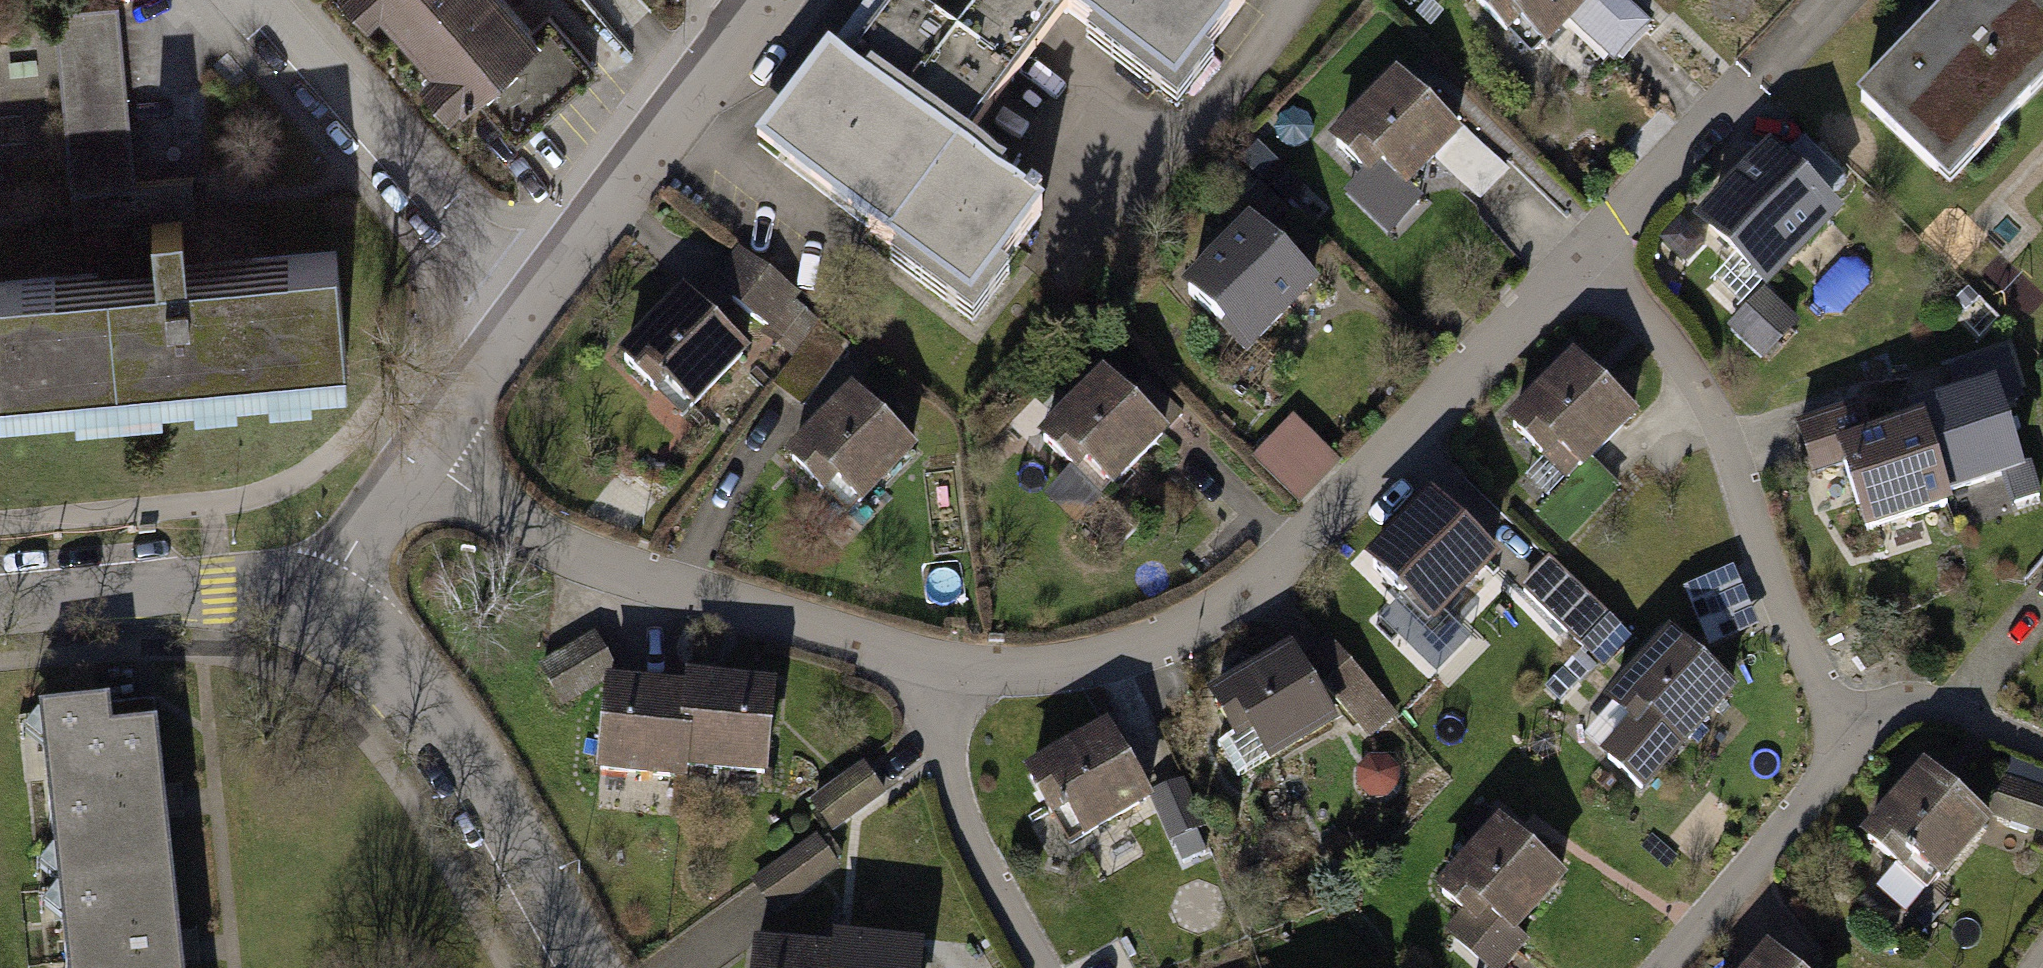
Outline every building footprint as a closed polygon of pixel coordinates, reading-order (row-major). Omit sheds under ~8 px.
[(458,95),(529,33),(500,0),(374,0),(458,95)] [(1012,78),(908,0),(890,0),(764,165),(972,322),(1056,211),(964,142),(1012,78)] [(1012,78),(1059,16),(1177,105),(1245,15),(1224,0),(908,0),(1012,78)] [(1466,5),(1531,61),(1584,0),(1470,0),(1466,5)] [(1851,82),(1949,178),(2042,83),(2042,8),(2035,1),(2036,0),(1932,0),(1851,82)] [(0,296),(0,395),(346,365),(338,267),(187,280),(181,214),(179,191),(151,193),(134,9),(68,15),(85,215),(140,210),(140,218),(146,283),(0,296)] [(1397,68),(1330,145),(1395,202),(1463,124),(1397,68)] [(1760,140),(1687,216),(1761,287),(1835,211),(1760,140)] [(1248,222),(1180,300),(1246,356),(1313,278),(1248,222)] [(741,246),(697,303),(770,359),(814,302),(741,246)] [(683,294),(620,353),(679,415),(742,356),(683,294)] [(1805,471),(1840,460),(1861,530),(1947,505),(1945,496),(2002,480),(2011,509),(2040,501),(2030,468),(2019,471),(1998,403),(2023,395),(2009,348),(1946,366),(1953,388),(1898,404),(1901,415),(1865,426),(1858,401),(1790,422),(1805,471)] [(1582,361),(1515,438),(1580,495),(1648,417),(1582,361)] [(1097,373),(1030,451),(1095,507),(1163,429),(1097,373)] [(850,386),(783,463),(848,520),(916,442),(850,386)] [(1259,454),(1304,502),(1345,463),(1300,416),(1259,454)] [(1443,501),(1375,579),(1441,636),(1508,558),(1443,501)] [(1524,591),(1599,658),(1629,625),(1554,558),(1524,591)] [(1716,644),(1762,624),(1740,575),(1694,595),(1716,644)] [(2035,591),(2042,598),(2042,581),(2035,591)] [(1664,623),(1572,726),(1644,791),(1737,689),(1664,623)] [(1326,628),(1237,679),(1280,754),(1369,702),(1326,628)] [(688,688),(682,766),(763,772),(770,683),(689,676),(688,688)] [(682,766),(688,688),(611,682),(604,767),(681,773),(682,766)] [(105,696),(34,704),(53,874),(165,861),(149,722),(108,727),(105,696)] [(1116,736),(1043,773),(1080,845),(1153,808),(1116,736)] [(1925,758),(1863,829),(1896,857),(1873,884),(1906,912),(1929,886),(1936,892),(1998,821),(1925,758)] [(813,799),(836,833),(892,795),(869,761),(813,799)] [(2001,775),(1989,810),(2042,829),(2042,790),(2001,775)] [(1430,890),(1456,912),(1438,934),(1478,967),(1504,967),(1525,943),(1514,934),(1570,868),(1500,808),(1430,890)] [(780,913),(846,869),(823,833),(756,877),(780,913)] [(53,874),(64,967),(177,967),(165,861),(53,874)] [(836,967),(917,967),(919,944),(839,937),(838,949),(836,967)] [(1745,967),(1806,967),(1771,938),(1745,967)] [(838,949),(760,943),(758,967),(836,967),(838,949)]
